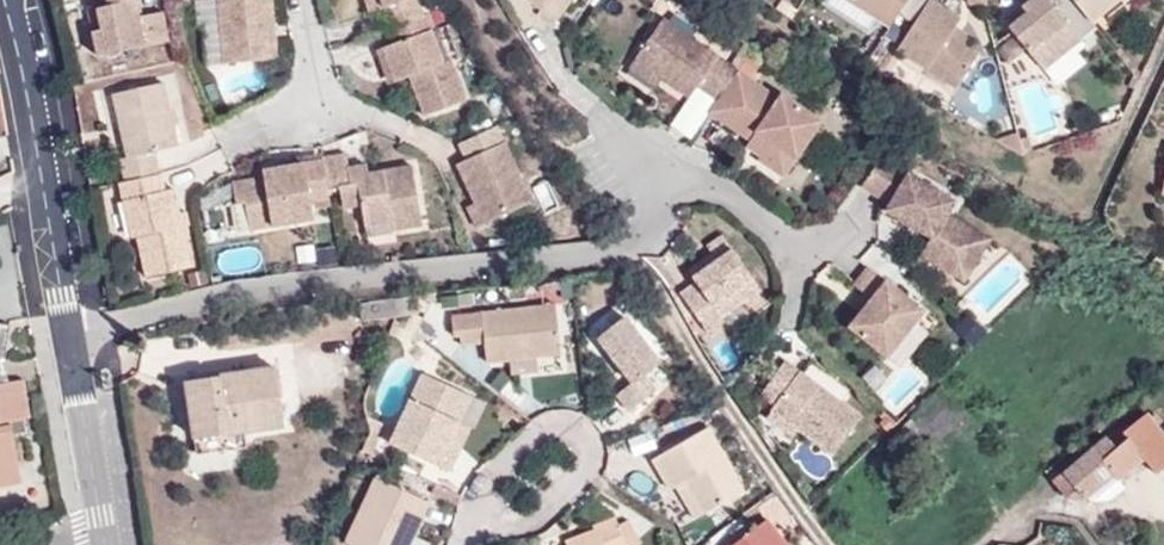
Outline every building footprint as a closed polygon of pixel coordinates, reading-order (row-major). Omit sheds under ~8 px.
[(109,6),(97,8),(102,30),(93,32),(98,57),(168,41),(162,12),(138,17),(135,0),(108,0),(109,6)] [(108,0),(95,0),(97,8),(109,6),(108,0)] [(223,64),(276,59),(271,0),(218,0),(223,64)] [(423,16),(417,0),(365,0),(370,13),(382,9),(389,28),(423,16)] [(531,8),(525,17),(548,34),(573,0),(520,0),(531,8)] [(891,27),(908,0),(848,0),(891,27)] [(929,70),(933,64),(961,82),(979,52),(966,43),(970,36),(956,26),(962,18),(935,0),(929,0),(897,50),(929,70)] [(1022,6),(1027,12),(1009,27),(1044,70),(1081,39),(1051,1),(1052,0),(1030,0),(1022,6)] [(1092,22),(1119,0),(1074,0),(1092,22)] [(102,30),(97,8),(88,11),(93,32),(102,30)] [(389,28),(388,28),(393,45),(383,49),(396,83),(410,77),(425,117),(466,101),(451,60),(442,64),(431,31),(433,30),(427,13),(423,16),(389,28)] [(739,66),(664,16),(636,56),(665,76),(662,79),(689,97),(698,85),(717,98),(739,66)] [(665,76),(636,56),(629,66),(658,86),(662,79),(665,76)] [(933,64),(929,70),(958,88),(961,82),(933,64)] [(778,93),(739,66),(709,112),(749,140),(746,144),(761,154),(758,159),(784,176),(824,117),(781,88),(778,93)] [(125,182),(160,174),(156,152),(179,148),(168,86),(117,97),(128,157),(122,159),(125,182)] [(461,163),(479,202),(489,223),(536,200),(508,140),(461,163)] [(958,199),(908,169),(880,151),(859,184),(888,202),(883,209),(931,237),(920,254),(966,282),(993,237),(950,211),(958,199)] [(323,161),(327,189),(340,187),(343,208),(361,204),(366,225),(392,221),(393,230),(423,225),(413,165),(350,177),(346,154),(322,157),(323,161)] [(310,204),(330,202),(327,189),(323,161),(262,171),(263,180),(232,185),(236,209),(245,208),(249,235),(292,227),(291,218),(312,214),(310,204)] [(125,182),(121,183),(138,273),(190,263),(182,226),(172,228),(167,193),(163,193),(160,174),(125,182)] [(489,223),(479,202),(471,206),(480,227),(489,223)] [(245,208),(236,209),(241,236),(249,235),(245,208)] [(313,223),(312,214),(291,218),(292,227),(313,223)] [(692,275),(733,246),(724,233),(708,244),(712,249),(687,267),(692,275)] [(765,290),(733,246),(692,275),(696,281),(679,294),(711,337),(728,324),(725,319),(765,290)] [(928,308),(869,262),(853,284),(870,296),(846,328),(888,360),(928,308)] [(561,357),(557,303),(452,313),(454,337),(460,337),(461,346),(485,344),(487,364),(510,362),(511,374),(540,371),(539,359),(561,357)] [(660,363),(625,316),(597,337),(632,382),(617,394),(630,412),(657,392),(645,376),(660,363)] [(4,359),(11,326),(0,324),(0,359),(4,359)] [(863,415),(786,358),(760,394),(775,405),(766,417),(793,438),(799,430),(834,455),(863,415)] [(187,382),(195,437),(245,429),(285,424),(276,368),(187,382)] [(447,450),(471,396),(423,373),(391,444),(450,472),(457,455),(447,450)] [(6,487),(19,467),(14,438),(29,436),(26,419),(32,418),(24,380),(0,385),(0,488),(6,487)] [(483,401),(471,396),(447,450),(457,455),(483,401)] [(1053,481),(1067,500),(1081,501),(1085,497),(1115,473),(1119,478),(1145,457),(1158,474),(1163,468),(1163,434),(1146,412),(1111,441),(1107,437),(1053,481)] [(934,431),(916,414),(896,436),(915,453),(934,431)] [(671,490),(677,487),(686,482),(703,515),(747,490),(711,426),(653,458),(671,490)] [(371,427),(361,449),(373,455),(382,435),(371,427)] [(245,429),(195,437),(198,455),(248,447),(245,429)] [(22,484),(19,467),(6,487),(22,484)] [(1126,486),(1119,478),(1115,473),(1085,497),(1089,503),(1112,497),(1126,486)] [(431,502),(376,476),(346,543),(351,544),(411,544),(431,502)] [(686,482),(677,487),(695,520),(703,515),(686,482)] [(595,528),(598,536),(575,544),(627,544),(616,516),(593,525),(595,528)] [(768,518),(732,544),(788,544),(768,518)] [(595,528),(565,539),(568,544),(575,544),(598,536),(595,528)]
